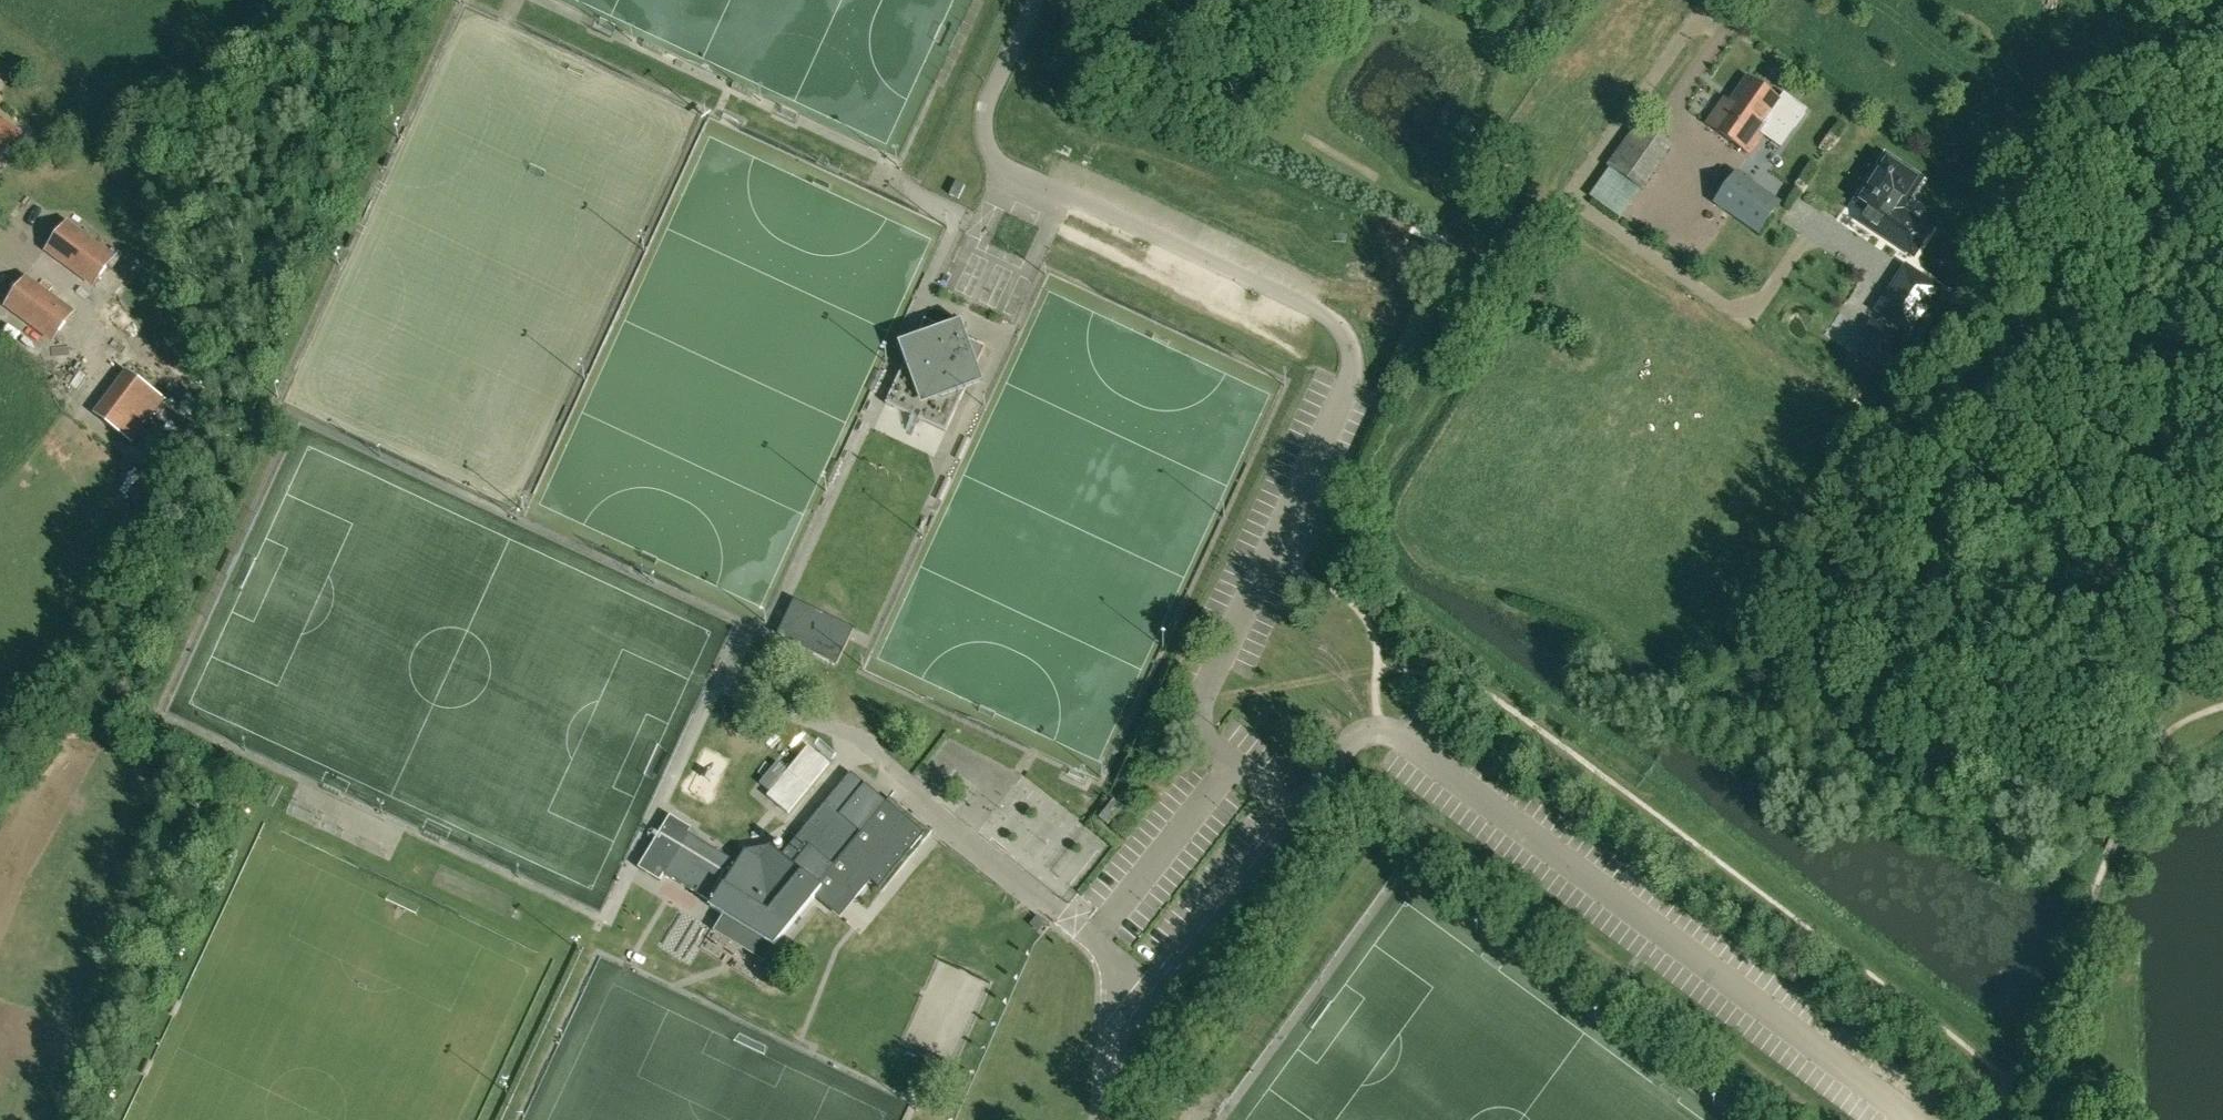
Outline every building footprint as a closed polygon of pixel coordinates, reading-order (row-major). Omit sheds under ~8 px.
[(1780,100),(1747,77),(1730,103),(1725,99),(1707,125),(1749,154),(1769,126),(1773,129),(1768,137),(1781,146),(1794,127),(1806,110),(1784,94),(1780,100)] [(0,122),(0,149),(5,153),(20,133),(3,121),(2,124),(0,122)] [(1619,218),(1672,145),(1639,122),(1608,165),(1611,167),(1589,197),(1619,218)] [(1921,179),(1886,156),(1874,173),(1878,176),(1871,187),(1867,184),(1856,202),(1867,210),(1860,220),(1914,255),(1930,230),(1915,220),(1912,225),(1897,215),(1896,210),(1905,196),(1910,195),(1921,179)] [(1787,208),(1780,203),(1736,172),(1714,203),(1758,234),(1773,212),(1780,217),(1787,208)] [(950,194),(958,198),(965,185),(956,181),(950,194)] [(67,223),(47,250),(94,284),(113,257),(67,223)] [(1939,288),(1906,266),(1877,311),(1910,333),(1939,288)] [(26,278),(6,305),(53,339),(73,313),(26,278)] [(957,407),(966,390),(984,383),(977,365),(985,347),(968,339),(961,320),(943,327),(925,319),(917,337),(899,343),(905,362),(897,379),(886,403),(946,431),(957,407)] [(128,442),(162,400),(126,371),(92,414),(128,442)] [(849,639),(789,610),(777,635),(837,664),(849,639)] [(770,792),(767,796),(788,813),(830,763),(809,746),(788,771),(777,762),(760,783),(770,792)] [(737,862),(689,833),(692,828),(670,815),(638,868),(660,881),(664,874),(712,903),(710,907),(774,945),(815,897),(821,902),(822,902),(829,909),(845,890),(855,899),(870,881),(879,888),(925,833),(895,809),(886,801),(851,772),(782,854),(770,844),(769,846),(747,850),(745,848),(737,862)] [(1114,800),(1099,818),(1108,825),(1123,807),(1114,800)] [(1039,930),(1045,923),(1038,917),(1032,924),(1039,930)]
